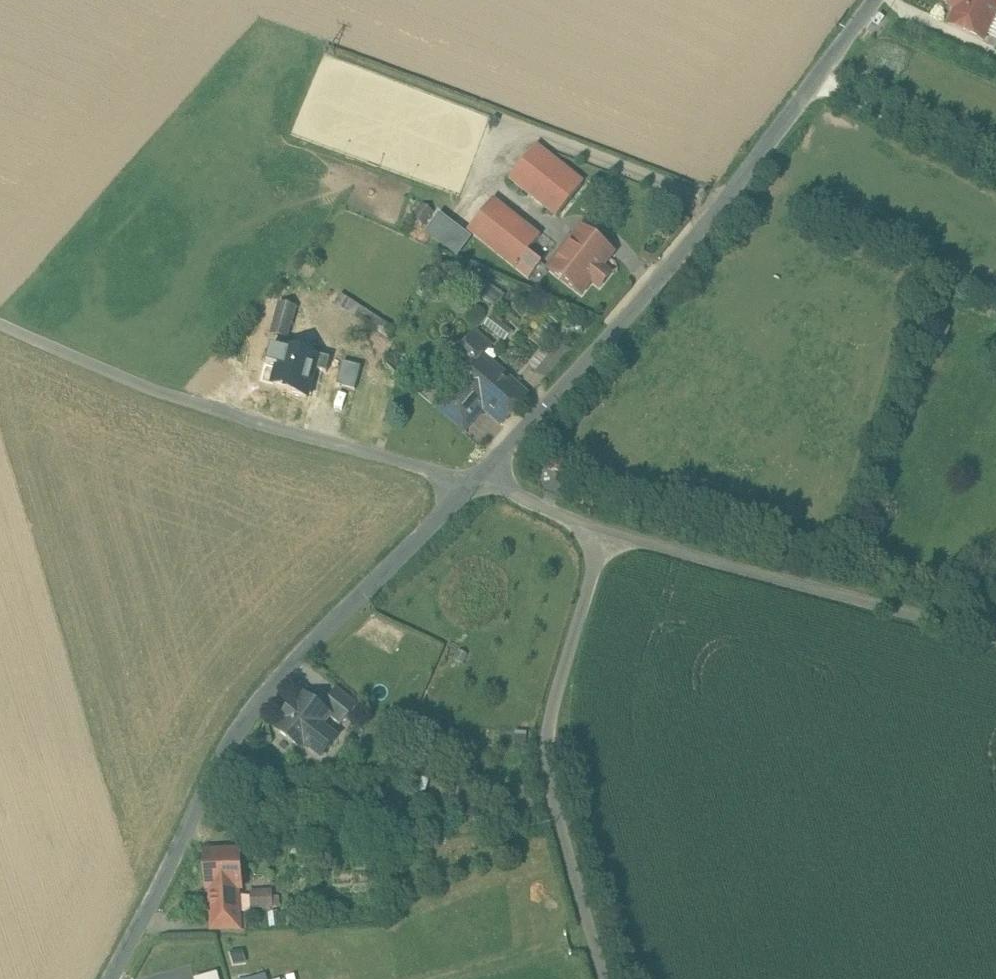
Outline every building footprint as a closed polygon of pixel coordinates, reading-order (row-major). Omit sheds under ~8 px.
[(952,8),(957,10),(950,25),(985,41),(995,16),(995,0),(956,0),(952,8)] [(584,182),(537,145),(510,179),(557,216),(584,182)] [(541,236),(494,199),(469,230),(530,279),(543,263),(529,252),(541,236)] [(421,205),(416,219),(428,224),(433,209),(421,205)] [(434,211),(421,232),(457,254),(470,234),(434,211)] [(615,253),(584,229),(552,270),(548,267),(548,268),(582,295),(593,282),(600,288),(612,273),(604,267),(615,253)] [(281,303),(272,333),(287,337),(296,307),(281,303)] [(490,346),(477,334),(454,360),(466,371),(456,382),(456,383),(481,405),(504,424),(528,396),(482,355),(490,346)] [(320,357),(284,347),(275,383),(290,387),(289,391),(308,396),(315,368),(317,368),(320,357)] [(341,360),(336,381),(352,385),(358,364),(341,360)] [(481,405),(456,383),(436,406),(465,431),(475,419),(472,416),(481,405)] [(571,456),(558,451),(551,468),(564,472),(571,456)] [(350,713),(322,690),(313,701),(330,715),(330,716),(341,724),(350,713)] [(313,701),(305,695),(296,706),(294,704),(285,716),(287,718),(278,729),(303,749),(330,716),(330,715),(313,701)] [(239,854),(207,856),(208,880),(205,880),(205,886),(212,885),(213,916),(238,915),(237,902),(229,903),(227,880),(241,879),(239,854)] [(264,897),(253,899),(254,910),(265,909),(264,897)] [(238,915),(213,916),(214,932),(238,931),(238,915)]
